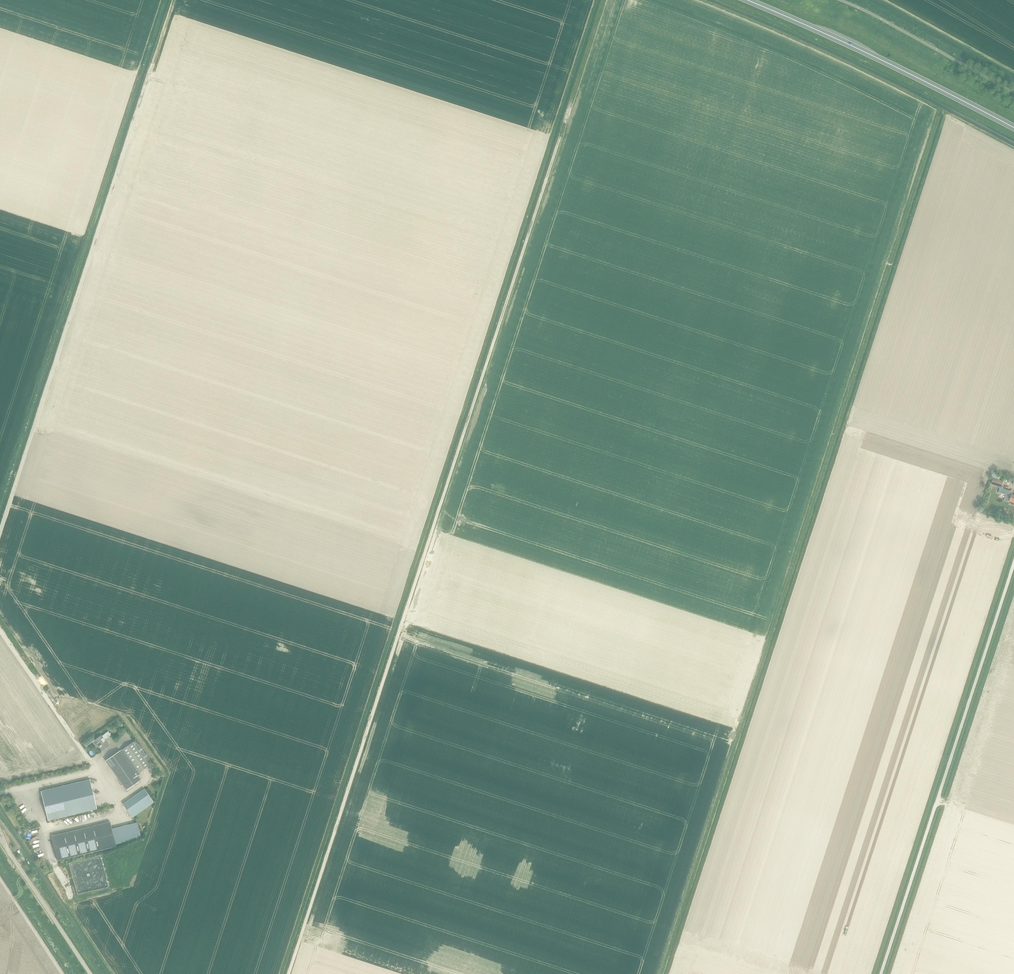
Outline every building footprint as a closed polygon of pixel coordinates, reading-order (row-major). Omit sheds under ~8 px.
[(991,484),(1001,487),(1003,481),(998,480),(993,478),(991,484)] [(1013,502),(1013,495),(1011,494),(1012,491),(1002,488),(1001,493),(1007,495),(1006,496),(1010,497),(1009,501),(1013,502)] [(94,740),(102,750),(108,745),(104,740),(111,735),(108,731),(102,736),(101,735),(94,740)] [(138,773),(152,763),(136,740),(120,751),(120,750),(105,760),(126,790),(140,780),(137,775),(139,774),(138,773)] [(48,820),(97,809),(89,779),(41,791),(48,820)] [(153,802),(144,789),(123,804),(132,817),(153,802)] [(116,846),(110,822),(51,836),(57,860),(116,846)] [(100,856),(70,864),(78,893),(108,887),(100,856)]
